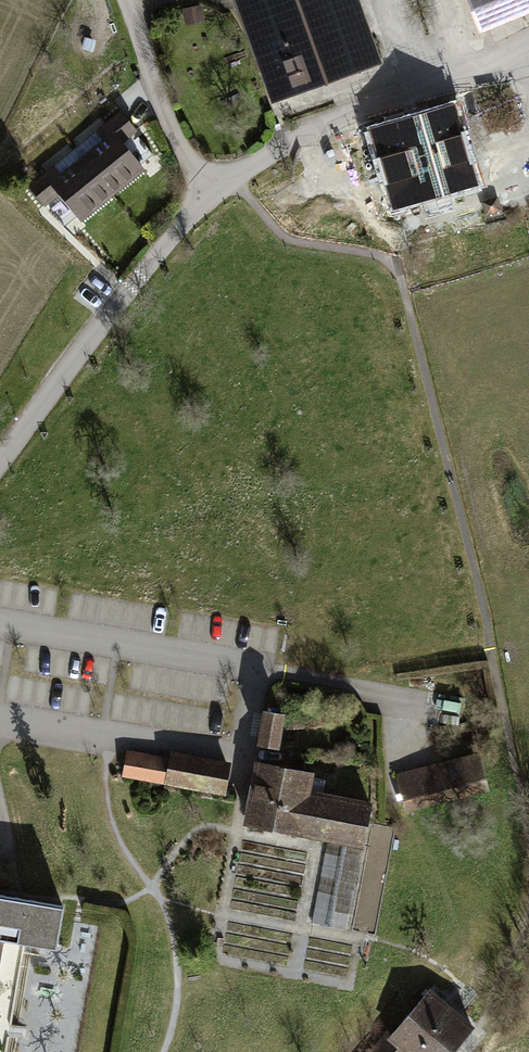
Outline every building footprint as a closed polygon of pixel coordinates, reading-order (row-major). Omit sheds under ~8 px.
[(271,94),(375,56),(354,0),(237,0),(271,94)] [(480,26),(528,7),(528,0),(470,0),(480,26)] [(455,102),(366,130),(389,205),(478,177),(455,102)] [(102,130),(71,156),(107,197),(137,171),(102,130)] [(107,197),(71,156),(38,186),(73,226),(107,197)] [(282,709),(260,707),(255,741),(276,744),(282,709)] [(166,783),(170,758),(147,754),(128,750),(123,775),(166,783)] [(170,750),(170,758),(166,783),(224,794),(230,763),(170,750)] [(476,753),(398,771),(402,798),(484,779),(476,753)] [(314,771),(254,758),(242,824),(324,839),(362,846),(371,801),(311,790),(314,771)] [(397,831),(375,827),(355,936),(376,940),(397,831)] [(362,846),(324,839),(312,923),(349,931),(362,846)] [(5,931),(55,939),(63,900),(0,890),(0,931),(5,931)] [(427,985),(379,1039),(367,1051),(450,1051),(475,1024),(427,985)]
